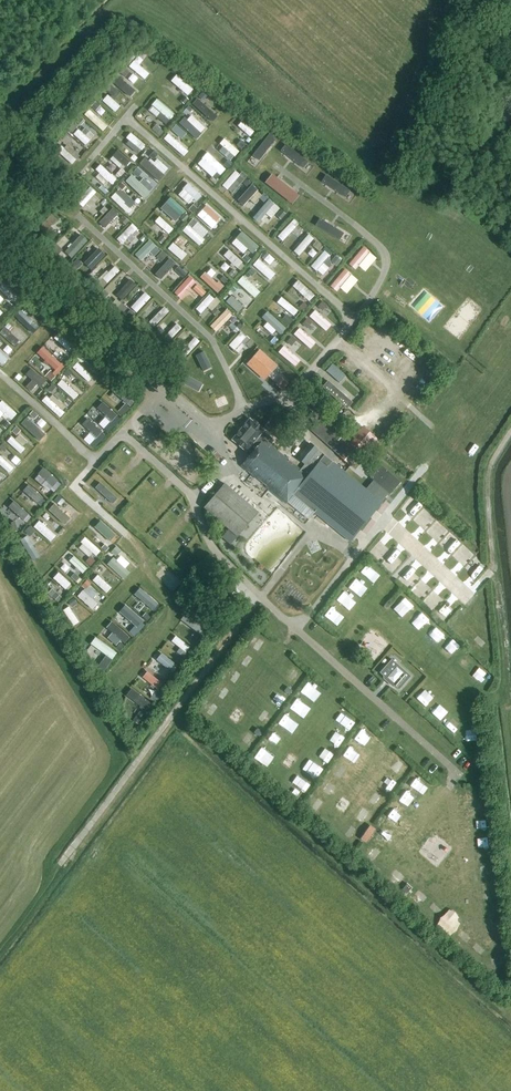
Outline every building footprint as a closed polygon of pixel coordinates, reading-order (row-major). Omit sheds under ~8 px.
[(129,56),(124,61),(128,65),(133,60),(129,56)] [(123,68),(119,73),(124,77),(128,72),(123,68)] [(190,95),(196,88),(179,73),(173,80),(190,95)] [(215,122),(221,115),(205,100),(213,91),(208,87),(194,103),(215,122)] [(118,112),(124,106),(110,93),(104,100),(118,112)] [(169,124),(178,112),(159,98),(150,109),(169,124)] [(94,102),(90,106),(95,111),(99,105),(95,101),(94,102)] [(199,125),(203,121),(193,111),(182,122),(198,136),(204,130),(199,125)] [(79,117),(75,123),(80,126),(84,121),(79,117)] [(252,136),(257,130),(245,119),(239,125),(252,136)] [(73,122),(67,129),(71,133),(77,125),(73,122)] [(157,123),(154,129),(163,134),(166,129),(157,123)] [(175,124),(170,130),(174,133),(179,128),(175,124)] [(88,126),(84,131),(80,128),(75,134),(88,145),(98,134),(88,126)] [(271,131),(254,154),(262,160),(279,137),(271,131)] [(134,132),(127,141),(140,152),(148,143),(134,132)] [(165,138),(186,156),(191,150),(171,132),(165,138)] [(240,140),(236,145),(241,149),(245,144),(240,140)] [(68,142),(60,150),(75,164),(83,156),(68,142)] [(282,150),(306,169),(312,161),(289,142),(282,150)] [(150,154),(148,156),(152,159),(152,160),(157,154),(153,151),(150,154)] [(217,178),(227,168),(213,154),(207,159),(210,162),(206,166),(217,178)] [(258,165),(261,159),(254,156),(251,161),(258,165)] [(113,185),(119,179),(103,163),(98,168),(113,185)] [(231,190),(243,173),(237,168),(225,185),(231,190)] [(329,173),(324,181),(349,197),(354,189),(329,173)] [(211,177),(209,179),(214,184),(218,180),(216,178),(213,175),(211,177)] [(290,200),(297,192),(277,175),(271,182),(290,200)] [(245,178),(241,182),(246,187),(250,183),(245,178)] [(191,181),(184,188),(198,202),(205,195),(191,181)] [(80,199),(91,209),(100,199),(96,195),(99,191),(93,186),(80,199)] [(101,186),(98,189),(104,195),(108,192),(101,186)] [(122,187),(113,197),(130,213),(139,203),(122,187)] [(269,198),(257,215),(264,219),(275,203),(269,198)] [(213,206),(206,200),(202,206),(208,211),(213,206)] [(191,203),(186,208),(190,212),(195,207),(191,203)] [(109,228),(121,212),(113,205),(100,221),(109,228)] [(280,207),(276,211),(282,216),(285,212),(280,207)] [(170,234),(176,228),(163,214),(157,220),(170,234)] [(122,216),(118,221),(124,225),(128,221),(122,216)] [(321,218),(317,227),(344,238),(347,229),(321,218)] [(293,221),(280,235),(285,240),(299,226),(293,221)] [(198,244),(204,238),(190,224),(185,230),(198,244)] [(130,226),(117,240),(124,246),(137,232),(130,226)] [(301,227),(297,232),(301,236),(305,231),(301,227)] [(75,257),(91,239),(84,232),(67,250),(75,257)] [(303,256),(316,236),(310,232),(297,251),(303,256)] [(176,242),(182,246),(188,239),(182,234),(176,242)] [(64,247),(72,239),(67,235),(59,242),(64,247)] [(143,259),(157,244),(151,238),(147,242),(142,238),(139,242),(143,247),(137,254),(143,259)] [(184,260),(189,254),(175,241),(169,248),(184,260)] [(316,241),(311,246),(318,252),(322,247),(316,241)] [(55,244),(52,248),(58,254),(61,251),(60,249),(55,244)] [(91,269),(108,255),(101,247),(85,261),(91,269)] [(355,270),(369,253),(363,247),(348,264),(355,270)] [(313,265),(319,270),(333,254),(327,249),(313,265)] [(164,250),(159,256),(166,262),(171,255),(164,250)] [(263,250),(259,255),(264,260),(268,255),(263,250)] [(335,256),(331,261),(337,265),(340,260),(335,256)] [(164,279),(178,263),(172,257),(158,273),(164,279)] [(254,265),(272,280),(278,273),(261,258),(254,265)] [(174,268),(186,276),(189,271),(178,263),(174,268)] [(108,282),(123,271),(118,264),(103,275),(108,282)] [(87,274),(81,267),(76,272),(82,279),(87,274)] [(351,275),(344,269),(330,286),(336,292),(351,275)] [(183,298),(199,281),(191,274),(176,291),(183,298)] [(245,274),(240,280),(254,293),(259,287),(245,274)] [(125,300),(140,284),(133,277),(118,293),(125,300)] [(19,303),(24,296),(3,279),(0,283),(0,289),(19,303)] [(301,280),(296,286),(309,298),(314,292),(301,280)] [(195,289),(205,295),(209,289),(198,283),(195,289)] [(242,309),(247,303),(230,290),(225,297),(242,309)] [(146,292),(133,307),(139,312),(152,297),(146,292)] [(203,313),(209,306),(214,310),(221,301),(211,292),(198,308),(203,313)] [(296,316),(301,310),(284,295),(278,302),(296,316)] [(327,306),(322,301),(317,307),(322,311),(327,306)] [(28,303),(24,308),(28,312),(32,307),(28,303)] [(120,304),(117,308),(122,313),(126,309),(121,303),(120,304)] [(151,320),(156,326),(172,311),(167,306),(151,320)] [(225,308),(213,326),(219,330),(232,312),(225,308)] [(23,309),(17,316),(35,333),(41,326),(23,309)] [(130,310),(125,315),(130,319),(135,315),(130,310)] [(275,325),(272,329),(280,336),(288,327),(270,310),(265,316),(275,325)] [(331,325),(314,310),(309,317),(326,332),(331,325)] [(312,323),(307,319),(301,324),(307,329),(312,323)] [(146,321),(140,327),(145,331),(150,326),(146,321)] [(177,324),(173,321),(165,328),(169,332),(177,324)] [(6,325),(1,331),(16,345),(22,339),(6,325)] [(159,336),(164,331),(159,326),(154,331),(159,336)] [(316,343),(299,328),(293,335),(310,350),(316,343)] [(56,338),(72,351),(77,345),(60,332),(56,338)] [(190,353),(203,341),(197,335),(184,347),(190,353)] [(296,341),(291,336),(286,342),(291,347),(296,341)] [(250,340),(244,345),(248,349),(253,343),(250,340)] [(58,369),(65,361),(45,345),(38,353),(58,369)] [(66,362),(72,357),(60,345),(55,350),(66,362)] [(300,361),(283,346),(278,353),(295,367),(300,361)] [(5,364),(11,357),(0,347),(0,360),(5,364)] [(206,371),(215,366),(207,350),(197,354),(206,371)] [(259,351),(247,364),(264,379),(276,365),(259,351)] [(75,359),(69,366),(72,368),(78,362),(75,359)] [(345,375),(332,364),(325,371),(338,383),(345,375)] [(68,370),(63,375),(67,378),(71,373),(68,370)] [(202,391),(206,383),(188,373),(184,382),(202,391)] [(77,399),(82,393),(63,378),(58,384),(77,399)] [(31,380),(24,387),(29,392),(36,385),(31,380)] [(328,381),(322,388),(346,410),(352,403),(328,381)] [(346,381),(341,386),(354,398),(359,393),(346,381)] [(53,386),(48,391),(52,395),(57,390),(53,386)] [(62,417),(67,411),(49,394),(43,400),(62,417)] [(343,430),(324,414),(327,411),(313,398),(304,408),(314,425),(309,430),(350,466),(363,452),(365,450),(353,439),(357,434),(356,433),(347,425),(343,430)] [(0,408),(0,417),(1,419),(6,414),(12,421),(19,413),(5,399),(0,403),(0,408)] [(32,411),(28,415),(34,420),(37,416),(32,411)] [(116,416),(111,422),(115,425),(120,420),(116,416)] [(232,440),(237,444),(249,455),(241,464),(287,502),(293,495),(349,541),(381,503),(309,443),(296,458),(304,465),(300,469),(268,443),(267,444),(262,440),(257,437),(261,432),(262,433),(263,431),(249,419),(232,440)] [(357,434),(353,439),(365,450),(363,452),(367,455),(378,441),(361,426),(356,433),(357,434)] [(16,427),(11,432),(15,436),(20,431),(16,427)] [(101,433),(96,438),(100,442),(105,436),(101,433)] [(12,472),(17,466),(0,452),(0,462),(12,472)] [(367,473),(391,493),(400,482),(376,462),(367,473)] [(97,487),(105,477),(98,471),(90,481),(97,487)] [(115,503),(121,497),(104,480),(98,486),(115,503)] [(52,488),(50,490),(53,493),(60,485),(57,482),(52,488)] [(237,536),(257,512),(224,484),(203,507),(237,536)] [(58,496),(54,501),(59,506),(63,501),(58,496)] [(42,519),(35,526),(53,542),(59,535),(42,519)] [(103,519),(97,525),(113,540),(119,534),(103,519)] [(30,536),(24,539),(32,556),(39,552),(30,536)] [(104,541),(99,546),(104,551),(109,545),(104,541)] [(115,546),(111,550),(116,555),(120,551),(115,546)] [(84,573),(90,567),(77,554),(72,560),(84,573)] [(123,576),(133,565),(121,554),(111,565),(123,576)] [(89,556),(84,561),(89,566),(94,561),(89,556)] [(375,582),(382,575),(371,563),(363,571),(375,582)] [(61,571),(55,577),(70,591),(75,584),(61,571)] [(74,573),(70,577),(75,581),(79,577),(74,573)] [(109,593),(114,586),(99,573),(94,579),(109,593)] [(86,580),(81,586),(85,589),(90,583),(86,580)] [(140,598),(153,612),(161,604),(148,590),(140,598)] [(71,606),(77,603),(73,597),(68,601),(71,606)] [(408,597),(404,601),(413,609),(417,605),(408,597)] [(327,615),(334,621),(342,612),(334,606),(327,615)] [(147,610),(142,616),(145,619),(150,613),(147,610)] [(183,619),(206,636),(212,629),(189,611),(183,619)] [(125,637),(129,630),(114,622),(110,629),(125,637)] [(178,635),(173,641),(182,647),(179,651),(187,656),(194,646),(178,635)] [(98,636),(92,644),(108,655),(101,665),(108,669),(121,652),(98,636)] [(448,646),(454,653),(463,646),(457,639),(448,646)] [(159,658),(176,673),(182,666),(165,651),(159,658)] [(399,690),(411,677),(392,660),(380,673),(384,676),(384,679),(393,687),(396,687),(399,690)] [(303,676),(307,673),(298,663),(294,667),(303,676)] [(161,690),(167,683),(150,669),(144,676),(161,690)] [(304,691),(309,695),(314,685),(309,682),(304,691)] [(291,694),(286,690),(283,694),(288,698),(291,694)] [(153,694),(149,698),(155,703),(158,698),(153,694)] [(136,716),(133,720),(138,724),(141,720),(136,716)] [(468,727),(468,741),(479,740),(479,726),(468,727)] [(273,743),(281,733),(276,729),(268,740),(273,743)] [(260,735),(256,731),(252,735),(257,739),(260,735)] [(342,745),(347,737),(338,732),(334,741),(342,745)] [(366,843),(375,829),(369,825),(360,839),(366,843)] [(407,886),(401,893),(406,897),(411,891),(407,886)] [(453,908),(440,922),(455,936),(468,921),(453,908)]
